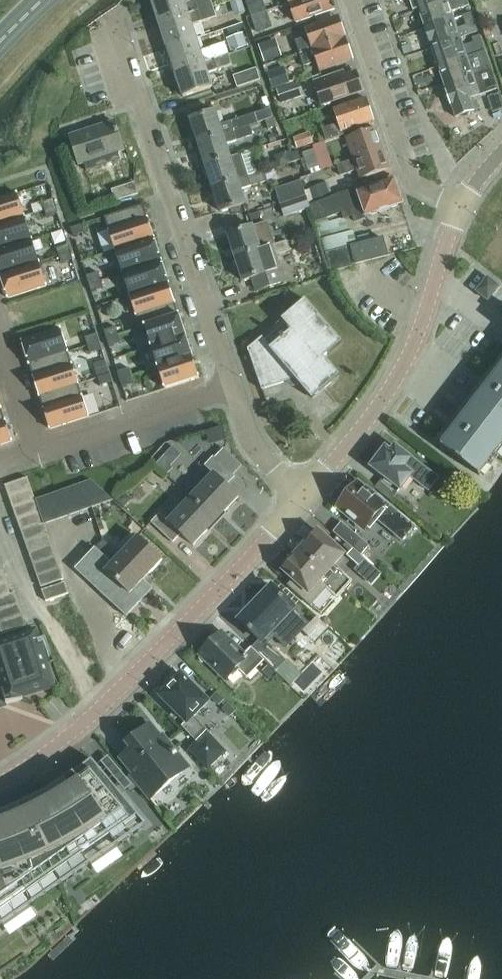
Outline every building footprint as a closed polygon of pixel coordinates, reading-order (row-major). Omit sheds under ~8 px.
[(158,20),(212,3),(211,0),(184,0),(180,1),(179,0),(152,0),(158,20)] [(267,10),(263,0),(245,0),(250,15),(267,10)] [(290,2),(296,20),(334,7),(332,0),(294,0),(290,2)] [(418,9),(443,0),(415,0),(418,9)] [(470,6),(468,0),(443,0),(418,9),(425,28),(454,17),(453,12),(470,6)] [(166,44),(191,36),(187,24),(216,15),(212,3),(158,20),(166,44)] [(256,33),(273,27),(267,10),(250,15),(256,33)] [(458,28),(454,17),(425,28),(431,46),(478,30),(472,13),(463,16),(467,25),(458,28)] [(299,51),(345,36),(337,14),(305,26),(308,34),(295,39),(299,51)] [(468,57),(486,51),(478,30),(431,46),(438,66),(468,56),(468,57)] [(423,31),(402,43),(408,55),(430,43),(423,31)] [(195,49),(191,36),(166,44),(174,69),(228,52),(224,40),(195,49)] [(299,51),(304,64),(316,59),(319,68),(352,57),(345,36),(299,51)] [(227,46),(231,57),(250,49),(245,38),(227,46)] [(264,61),(279,53),(272,40),(257,48),(264,61)] [(228,52),(174,69),(182,94),(207,86),(202,71),(231,62),(228,52)] [(491,68),(487,56),(470,62),(468,57),(468,56),(438,66),(444,84),(474,74),(491,68)] [(260,80),(257,68),(233,76),(237,88),(260,80)] [(344,68),(317,78),(312,79),(321,104),(363,89),(357,70),(346,73),(344,68)] [(474,74),(444,84),(455,116),(459,115),(464,118),(469,116),(470,112),(480,108),(477,100),(472,102),(471,98),(498,88),(491,68),(474,74)] [(290,83),(276,88),(281,103),(305,95),(300,80),(290,83)] [(339,122),(328,126),(321,128),(326,141),(344,134),(343,129),(373,118),(366,97),(334,108),(339,122)] [(214,108),(189,116),(196,139),(249,123),(273,116),(270,108),(220,124),(214,108)] [(115,119),(70,134),(80,162),(124,147),(115,119)] [(249,123),(196,139),(204,162),(229,154),(225,140),(251,132),(249,123)] [(353,157),(383,147),(376,126),(346,137),(353,157)] [(301,135),(305,146),(314,143),(310,132),(301,135)] [(383,147),(353,157),(360,178),(390,167),(383,147)] [(320,166),(314,149),(302,153),(308,170),(320,166)] [(229,154),(204,162),(211,185),(248,174),(240,150),(229,154)] [(290,150),(289,150),(286,151),(289,163),(301,159),(298,151),(291,153),(290,150)] [(340,176),(356,171),(352,159),(337,165),(340,176)] [(263,169),(248,174),(211,185),(219,209),(244,201),(240,187),(266,179),(263,169)] [(276,186),(281,201),(306,194),(300,178),(276,186)] [(324,178),(307,184),(313,201),(330,195),(324,178)] [(310,205),(312,213),(315,222),(350,210),(354,221),(364,218),(366,215),(370,214),(373,215),(377,214),(379,210),(389,207),(393,208),(397,206),(399,204),(402,203),(393,179),(358,191),(357,189),(310,205)] [(135,185),(135,183),(112,190),(115,202),(138,194),(138,192),(135,185)] [(25,216),(17,193),(0,198),(0,224),(25,216)] [(284,214),(309,206),(306,194),(281,201),(284,214)] [(45,209),(56,206),(53,199),(43,202),(45,209)] [(144,204),(105,217),(116,250),(154,238),(144,204)] [(56,206),(45,209),(47,217),(58,214),(56,206)] [(32,239),(25,216),(0,224),(0,250),(32,239)] [(318,225),(323,239),(349,232),(344,217),(318,225)] [(265,221),(251,225),(251,224),(226,232),(233,255),(272,242),(265,221)] [(83,224),(71,228),(74,236),(86,232),(83,224)] [(351,246),(357,245),(354,231),(349,232),(323,239),(326,252),(351,246)] [(154,238),(116,250),(123,272),(162,260),(154,238)] [(285,238),(272,242),(233,255),(241,279),(251,276),(255,289),(284,279),(280,265),(278,266),(274,253),(289,249),(285,238)] [(357,245),(351,246),(356,264),(387,255),(383,238),(372,241),(357,245)] [(40,262),(32,239),(0,250),(0,273),(1,275),(40,262)] [(60,256),(71,253),(68,244),(57,248),(60,256)] [(349,247),(333,251),(326,253),(332,272),(353,266),(349,247)] [(71,253),(60,256),(62,263),(73,260),(71,253)] [(162,260),(123,272),(130,295),(169,283),(162,260)] [(40,262),(1,275),(8,298),(47,286),(40,262)] [(86,275),(89,283),(101,280),(98,272),(86,275)] [(499,287),(488,278),(476,292),(488,301),(499,287)] [(101,280),(89,283),(92,292),(103,288),(101,280)] [(169,283),(130,295),(141,328),(179,315),(169,283)] [(341,341),(304,298),(281,318),(283,321),(263,338),(261,335),(246,347),(261,388),(295,377),(312,397),(339,374),(323,356),(341,341)] [(179,315),(141,328),(141,329),(146,327),(152,346),(186,336),(179,315)] [(104,331),(107,339),(119,335),(116,327),(104,331)] [(22,340),(31,370),(70,357),(61,328),(22,340)] [(86,337),(88,345),(100,341),(97,333),(86,337)] [(119,335),(107,339),(109,346),(121,343),(119,335)] [(186,336),(152,346),(158,367),(192,356),(186,336)] [(100,341),(88,345),(91,353),(103,349),(100,341)] [(192,356),(158,367),(165,389),(199,378),(192,356)] [(31,370),(41,399),(80,387),(70,357),(31,370)] [(110,371),(106,360),(94,363),(98,375),(110,371)] [(491,476),(501,460),(501,361),(446,445),(491,476)] [(117,371),(120,379),(132,375),(129,367),(117,371)] [(110,374),(99,377),(101,386),(113,382),(110,374)] [(132,375),(120,379),(122,387),(134,384),(132,375)] [(41,399),(50,429),(89,416),(80,387),(41,399)] [(0,409),(0,445),(12,441),(2,409),(0,409)] [(436,478),(395,446),(391,452),(386,448),(372,466),(401,488),(411,475),(428,488),(436,478)] [(169,448),(154,464),(178,486),(193,469),(169,448)] [(190,495),(215,519),(238,494),(226,483),(234,474),(212,454),(205,462),(213,470),(190,495)] [(28,477),(5,485),(9,497),(32,489),(28,477)] [(398,492),(382,478),(375,487),(391,500),(398,492)] [(91,480),(85,482),(94,507),(113,501),(91,480)] [(94,507),(85,482),(73,487),(82,512),(94,507)] [(340,504),(338,506),(364,527),(377,512),(391,523),(399,513),(386,502),(384,505),(359,485),(350,494),(346,494),(340,500),(340,504)] [(82,512),(73,487),(60,491),(69,516),(82,512)] [(32,489),(9,497),(13,508),(36,500),(32,489)] [(69,516),(60,491),(48,496),(57,521),(69,516)] [(193,543),(215,519),(190,495),(168,519),(159,511),(151,520),(173,540),(181,532),(193,543)] [(57,521),(48,496),(36,500),(40,511),(44,522),(45,525),(57,521)] [(40,511),(36,500),(13,508),(17,519),(40,511)] [(44,522),(40,511),(17,519),(21,530),(44,522)] [(80,523),(85,542),(96,539),(90,520),(80,523)] [(341,521),(333,531),(361,555),(369,545),(341,521)] [(44,522),(21,530),(25,542),(48,534),(45,525),(44,522)] [(300,549),(337,582),(343,588),(351,580),(333,564),(343,553),(317,530),(300,549)] [(48,534),(25,542),(29,553),(52,545),(48,534)] [(104,555),(95,547),(76,567),(92,583),(109,598),(126,615),(153,586),(144,577),(162,558),(138,534),(119,554),(112,547),(109,549),(104,555)] [(52,545),(29,553),(33,564),(56,556),(52,545)] [(337,582),(300,549),(283,568),(294,578),(288,584),(311,604),(326,587),(336,596),(343,588),(337,582)] [(37,576),(48,572),(60,568),(56,556),(33,564),(37,576)] [(48,572),(37,576),(41,587),(64,579),(60,568),(48,572)] [(0,585),(0,597),(11,594),(7,582),(0,585)] [(65,582),(42,590),(46,601),(69,593),(65,582)] [(264,661),(276,672),(286,661),(269,643),(286,626),(289,629),(301,616),(292,608),(293,607),(269,583),(254,599),(257,601),(239,620),(259,640),(251,648),(257,654),(264,661)] [(0,597),(0,610),(19,604),(15,592),(11,594),(0,597)] [(0,610),(0,623),(23,615),(19,604),(0,610)] [(0,623),(0,635),(26,626),(23,615),(0,623)] [(25,695),(54,685),(35,628),(2,640),(0,640),(0,689),(1,689),(6,703),(22,698),(22,696),(25,695)] [(264,661),(257,654),(251,648),(245,655),(222,633),(202,654),(227,678),(238,667),(248,677),(264,661)] [(193,716),(196,712),(207,701),(180,674),(179,676),(176,674),(168,681),(171,684),(160,694),(187,722),(183,725),(198,741),(190,749),(207,768),(226,751),(193,716)] [(131,774),(151,798),(189,766),(163,734),(161,736),(150,723),(127,742),(132,748),(121,757),(133,772),(131,774)] [(109,779),(93,759),(75,772),(65,779),(47,791),(28,800),(18,805),(0,813),(0,926),(147,824),(109,779)]
